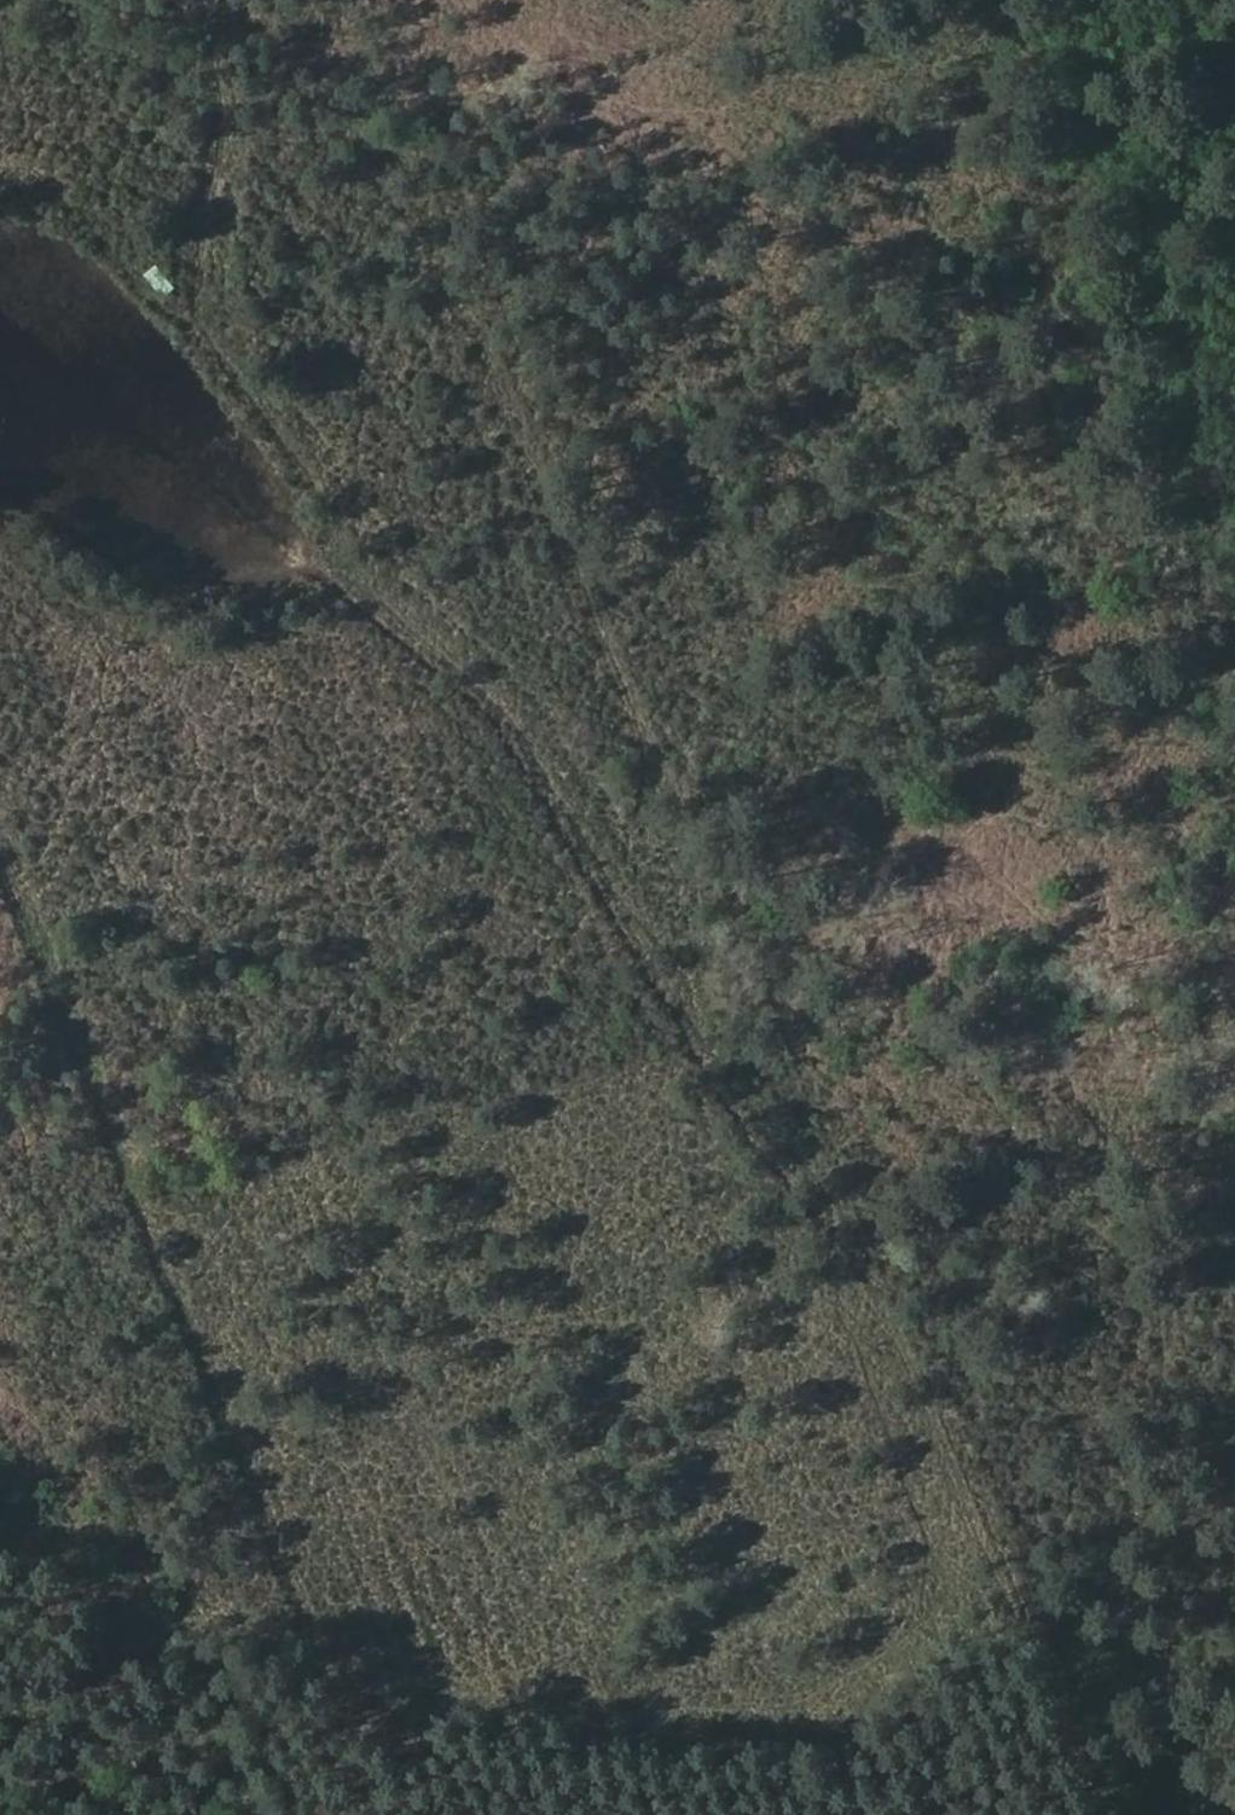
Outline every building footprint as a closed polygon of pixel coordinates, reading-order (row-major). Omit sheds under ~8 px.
[(140,274),(160,298),(174,288),(154,263),(140,274)]
